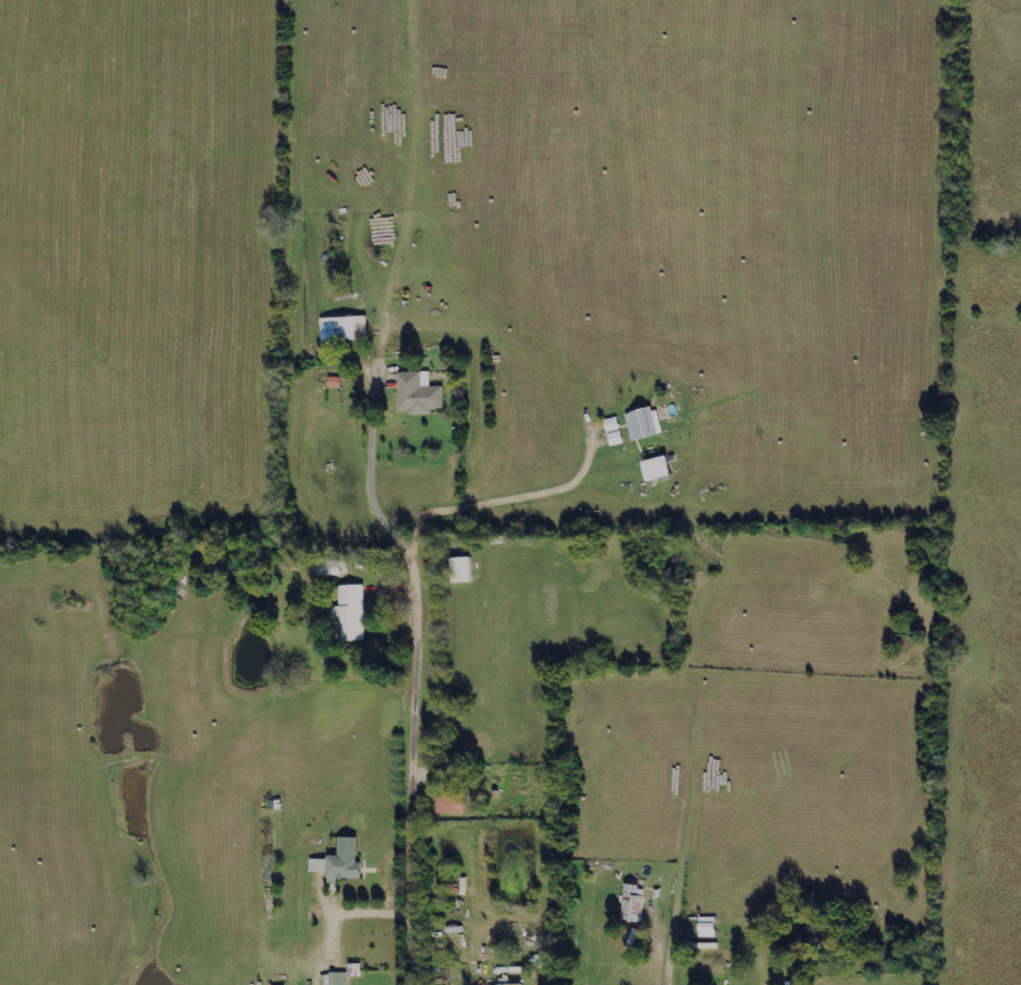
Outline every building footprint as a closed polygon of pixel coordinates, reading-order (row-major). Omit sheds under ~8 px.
[(322,346),(337,345),(337,339),(369,338),(368,315),(321,317),(322,346)] [(444,385),(430,386),(430,371),(398,371),(399,410),(412,409),(412,414),(433,414),(433,408),(444,408),(444,385)] [(342,377),(329,376),(329,387),(341,387),(342,377)] [(658,434),(654,407),(627,411),(631,438),(658,434)] [(624,442),(618,416),(605,419),(611,445),(624,442)] [(674,474),(668,454),(644,461),(649,480),(674,474)] [(472,556),(452,557),(453,582),(472,581),(472,556)] [(341,575),(341,560),(315,560),(315,576),(341,575)] [(365,639),(365,584),(339,584),(340,605),(336,605),(336,640),(365,639)] [(437,794),(437,813),(470,812),(469,793),(437,794)] [(363,877),(363,861),(358,861),(358,836),(339,836),(339,854),(328,854),(328,858),(310,858),(310,871),(329,871),(329,882),(339,882),(339,877),(363,877)] [(644,920),(645,885),(625,885),(623,919),(644,920)] [(537,968),(545,967),(544,955),(536,956),(537,968)] [(328,972),(328,984),(335,984),(346,984),(346,972),(328,972)]
